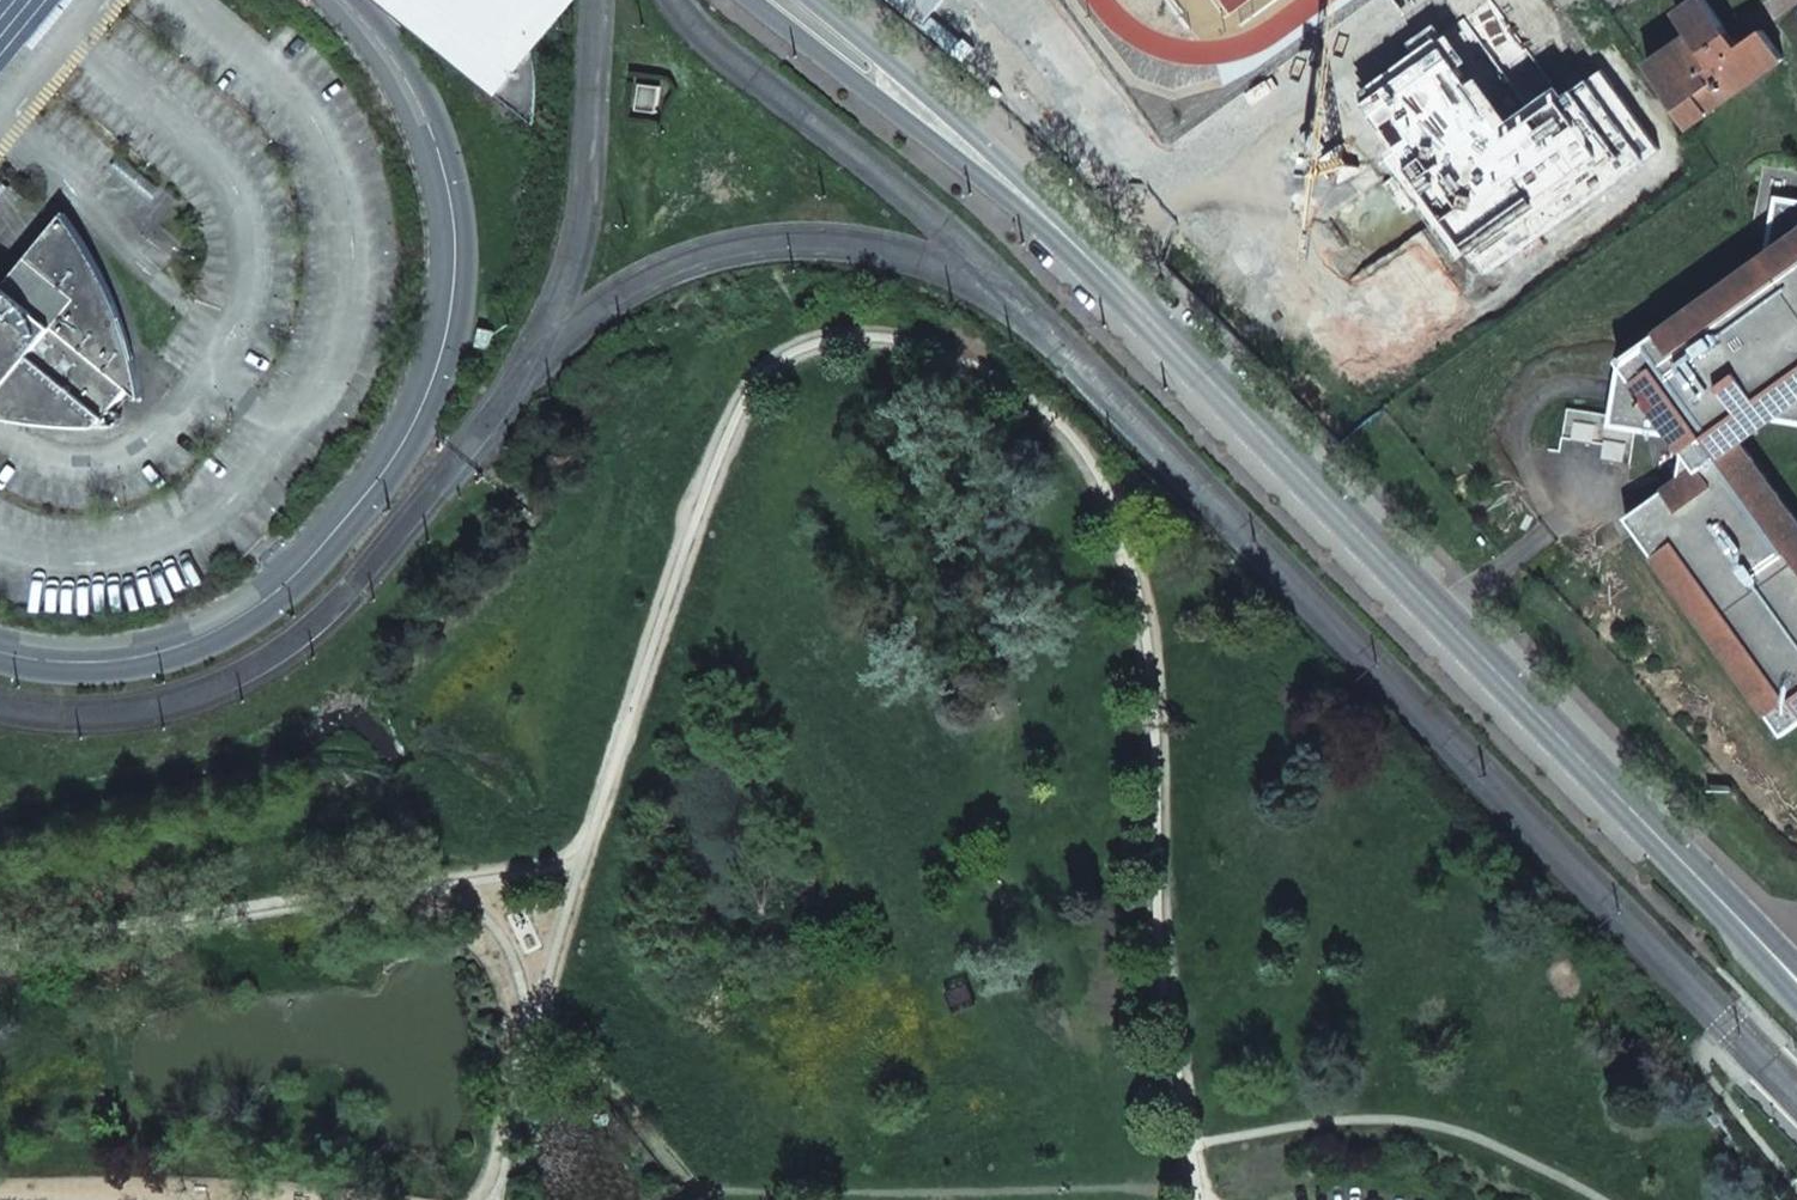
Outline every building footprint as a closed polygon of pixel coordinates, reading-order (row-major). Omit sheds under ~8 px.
[(72,0),(0,0),(0,87),(72,0)] [(496,83),(535,34),(530,15),(525,0),(395,0),(496,83)] [(1650,68),(1673,100),(1672,101),(1693,131),(1715,115),(1713,113),(1785,60),(1764,31),(1740,48),(1705,0),(1700,0),(1678,17),(1692,37),(1650,68)] [(656,88),(637,85),(633,111),(652,114),(656,88)] [(1609,426),(1675,438),(1686,453),(1681,482),(1629,519),(1784,734),(1796,725),(1796,523),(1740,442),(1771,420),(1796,424),(1796,202),(1775,199),(1768,257),(1620,363),(1609,426)] [(5,415),(16,417),(32,420),(59,424),(74,425),(97,425),(128,387),(139,395),(136,376),(129,347),(120,319),(111,296),(98,270),(84,244),(62,213),(3,282),(0,280),(0,413),(5,415)]
